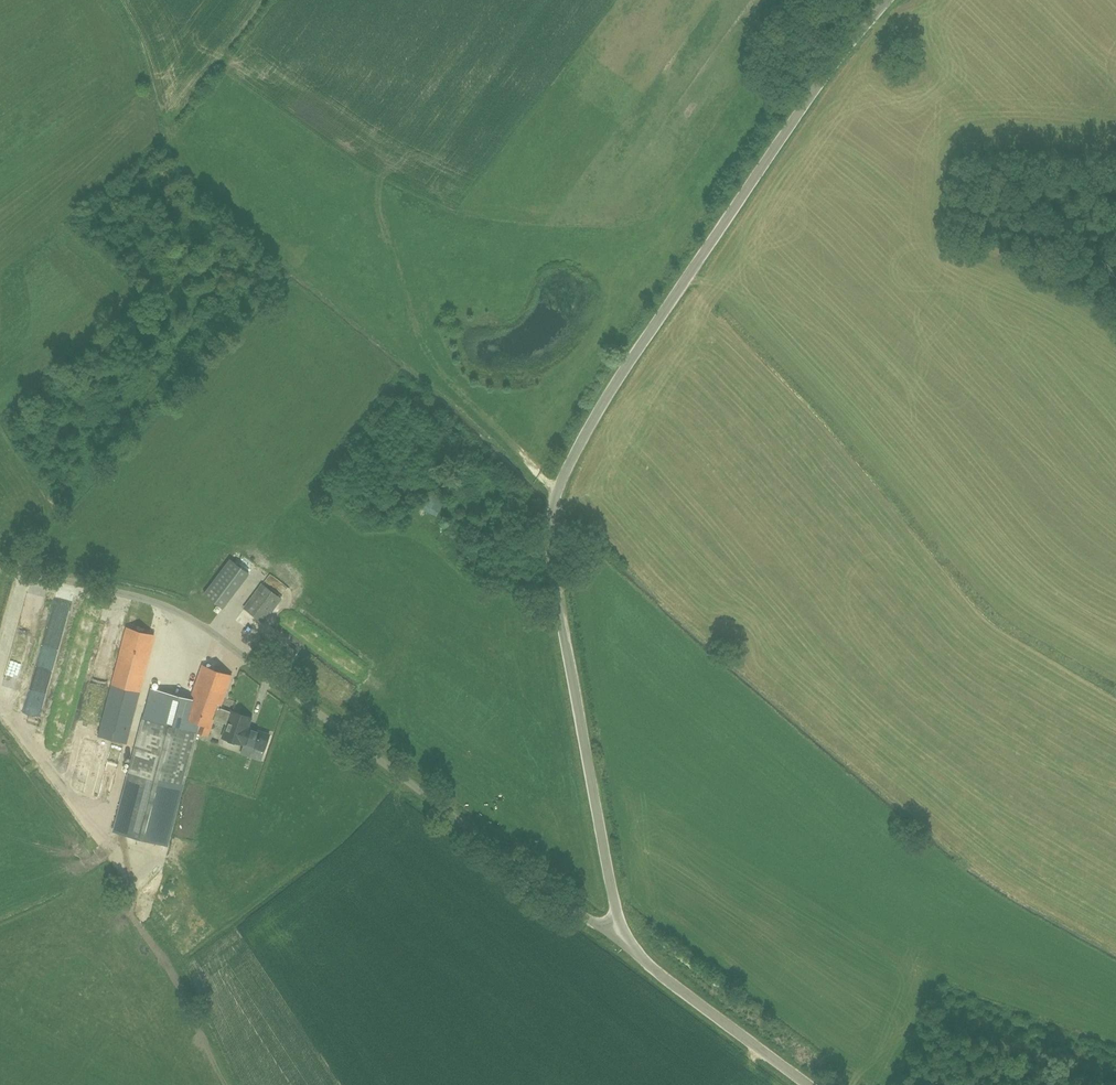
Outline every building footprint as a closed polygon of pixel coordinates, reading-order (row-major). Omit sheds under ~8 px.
[(249,573),(231,559),(204,594),(222,608),(249,573)] [(263,622),(281,598),(263,584),(245,608),(263,622)] [(127,744),(155,634),(127,627),(99,736),(127,744)] [(45,683),(48,666),(38,663),(34,680),(45,683)] [(270,735),(248,727),(251,717),(232,711),(231,713),(218,708),(220,704),(221,705),(232,675),(203,665),(185,717),(201,723),(198,731),(209,735),(215,718),(228,723),(223,737),(264,751),(270,735)] [(167,845),(179,798),(195,737),(180,733),(181,727),(144,718),(114,831),(167,845)]
